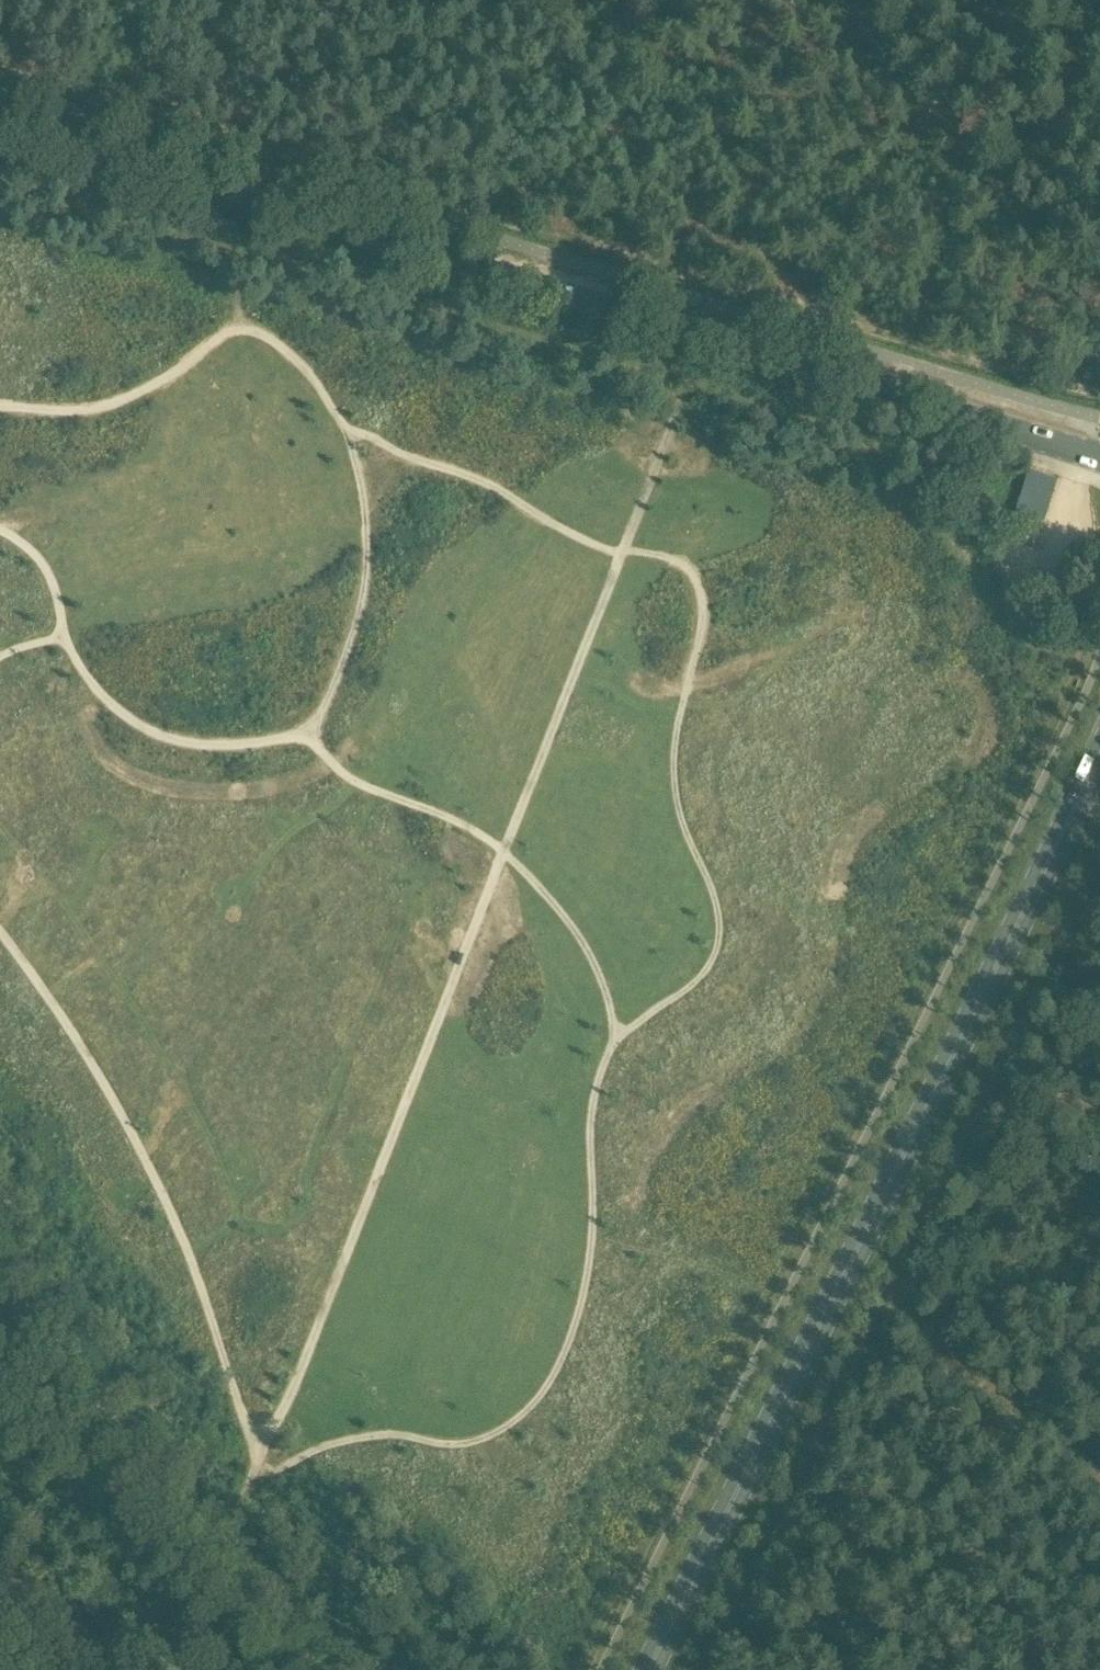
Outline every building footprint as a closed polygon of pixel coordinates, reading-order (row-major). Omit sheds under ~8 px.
[(1058,461),(1052,478),(1066,483),(1072,466),(1058,461)] [(1033,472),(1020,514),(1032,518),(1046,476),(1033,472)]
